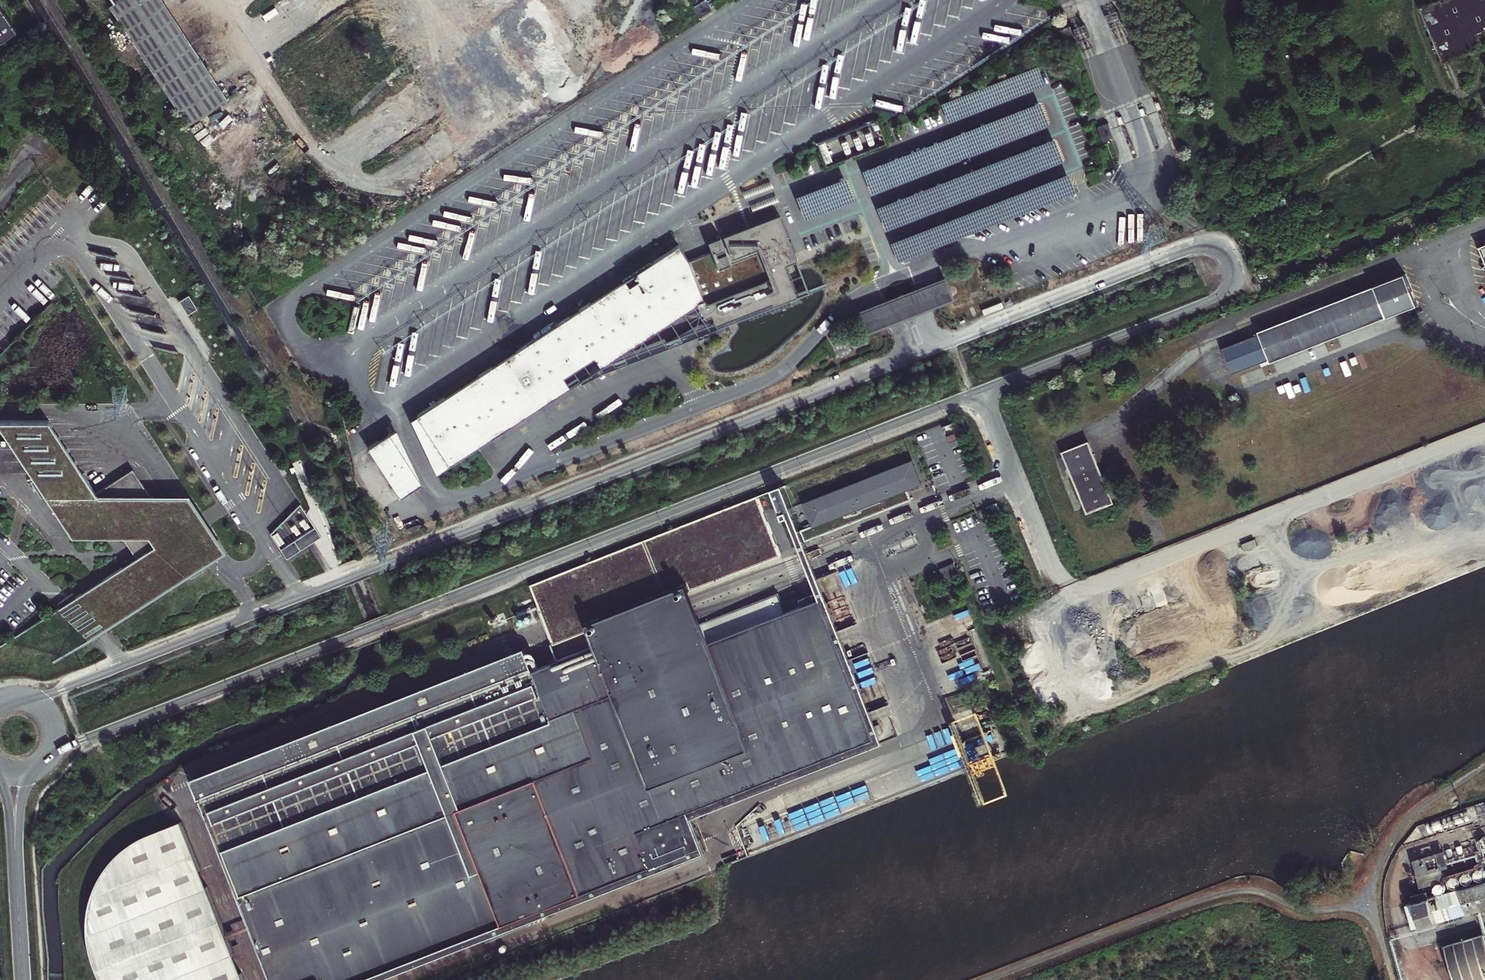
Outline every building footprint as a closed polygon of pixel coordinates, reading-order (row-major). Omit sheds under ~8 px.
[(110,6),(188,125),(227,99),(162,0),(119,0),(110,6)] [(699,19),(713,10),(707,0),(704,0),(692,8),(699,19)] [(1443,59),(1453,54),(1483,42),(1478,30),(1484,27),(1484,0),(1425,0),(1419,2),(1443,59)] [(17,30),(0,6),(0,42),(17,30)] [(1070,26),(1059,30),(1064,44),(1075,40),(1070,26)] [(1107,122),(1097,126),(1102,140),(1113,136),(1107,122)] [(682,249),(413,423),(438,477),(572,390),(565,379),(596,358),(604,370),(697,309),(706,322),(715,318),(719,328),(776,306),(778,308),(801,299),(788,267),(801,262),(783,217),(711,245),(715,253),(692,264),(682,249)] [(1375,286),(1387,316),(1417,304),(1405,274),(1375,286)] [(888,303),(858,314),(867,337),(895,326),(924,315),(957,301),(949,279),(919,290),(888,303)] [(1375,286),(1243,340),(1253,366),(1387,316),(1375,286)] [(190,313),(200,307),(192,294),(182,300),(190,313)] [(1243,340),(1220,349),(1230,374),(1253,366),(1243,340)] [(0,645),(0,659),(51,662),(216,558),(225,552),(189,496),(178,497),(101,498),(50,421),(0,417),(0,425),(70,537),(150,538),(154,547),(72,599),(0,645)] [(398,433),(370,451),(402,500),(424,486),(398,433)] [(1089,442),(1065,452),(1089,511),(1113,501),(1089,442)] [(807,503),(815,525),(925,482),(917,460),(807,503)] [(881,737),(693,810),(696,816),(709,811),(890,740),(818,556),(789,483),(777,487),(789,517),(794,515),(811,559),(827,598),(881,737)] [(196,777),(274,979),(363,979),(479,935),(482,933),(707,844),(696,816),(693,810),(881,737),(827,598),(789,613),(716,642),(708,621),(695,589),(784,554),(761,495),(532,585),(554,644),(596,627),(602,644),(537,669),(528,646),(391,700),(391,701),(196,777)] [(997,501),(991,503),(995,514),(1001,511),(997,501)] [(288,557),(324,536),(306,506),(270,528),(288,557)] [(1254,538),(1242,543),(1245,550),(1256,545),(1254,538)] [(780,592),(708,621),(716,642),(789,613),(780,592)] [(182,821),(147,835),(129,846),(114,861),(101,879),(94,899),(90,920),(90,942),(96,962),(104,979),(245,979),(182,821)] [(707,844),(482,933),(485,941),(710,852),(707,844)] [(1447,850),(1415,860),(1423,887),(1449,880),(1445,868),(1452,867),(1447,850)] [(1465,879),(1467,882),(1470,883),(1473,883),(1476,880),(1477,877),(1475,874),(1472,872),(1468,872),(1466,875),(1465,879)] [(1452,883),(1454,886),(1457,888),(1461,887),(1463,885),(1464,881),(1462,878),(1459,876),(1455,877),(1453,879),(1452,883)] [(1407,905),(1413,929),(1484,908),(1484,882),(1407,905)] [(1438,888),(1440,892),(1443,893),(1447,893),(1449,890),(1450,887),(1448,884),(1445,882),(1441,882),(1439,885),(1438,888)] [(1447,946),(1457,979),(1484,979),(1484,934),(1447,946)] [(363,979),(383,979),(481,942),(479,935),(363,979)]
